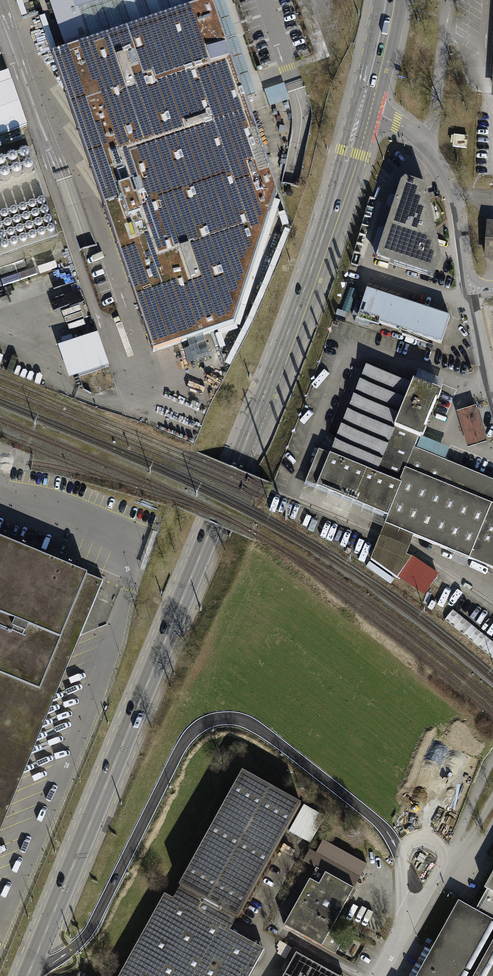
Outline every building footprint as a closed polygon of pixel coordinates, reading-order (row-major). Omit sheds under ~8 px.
[(238,83),(211,0),(15,0),(22,20),(38,14),(52,56),(153,352),(234,325),(277,192),(238,83)] [(0,74),(0,134),(26,125),(8,71),(0,74)] [(467,139),(453,138),(452,150),(467,150),(467,139)] [(0,156),(0,256),(59,237),(29,147),(0,156)] [(440,252),(424,184),(406,177),(401,182),(376,258),(432,277),(440,252)] [(0,267),(0,274),(0,275),(26,266),(24,259),(0,267)] [(450,312),(367,285),(357,316),(440,344),(450,312)] [(96,334),(57,347),(68,379),(107,366),(96,334)] [(442,395),(414,383),(364,363),(362,370),(355,367),(328,433),(335,436),(329,450),(318,445),(301,487),(387,520),(383,529),(380,535),(371,559),(422,597),(439,572),(407,550),(408,548),(410,542),(415,531),(492,563),(492,482),(415,450),(418,440),(423,441),(426,433),(424,432),(436,403),(439,404),(442,395)] [(420,372),(417,379),(427,383),(429,375),(420,372)] [(476,406),(456,412),(467,448),(487,442),(476,406)] [(103,581),(0,539),(0,832),(103,581)] [(444,618),(492,660),(492,639),(455,606),(444,618)] [(264,949),(228,929),(300,800),(239,767),(176,881),(179,883),(171,898),(164,893),(118,975),(248,975),(264,949)] [(283,924),(334,953),(343,937),(329,930),(367,862),(321,837),(307,863),(315,867),(283,924)] [(483,890),(486,892),(474,914),(492,924),(492,873),(483,890)] [(457,904),(417,975),(492,975),(492,924),(474,914),(457,904)] [(282,975),(341,975),(296,951),(282,975)]
